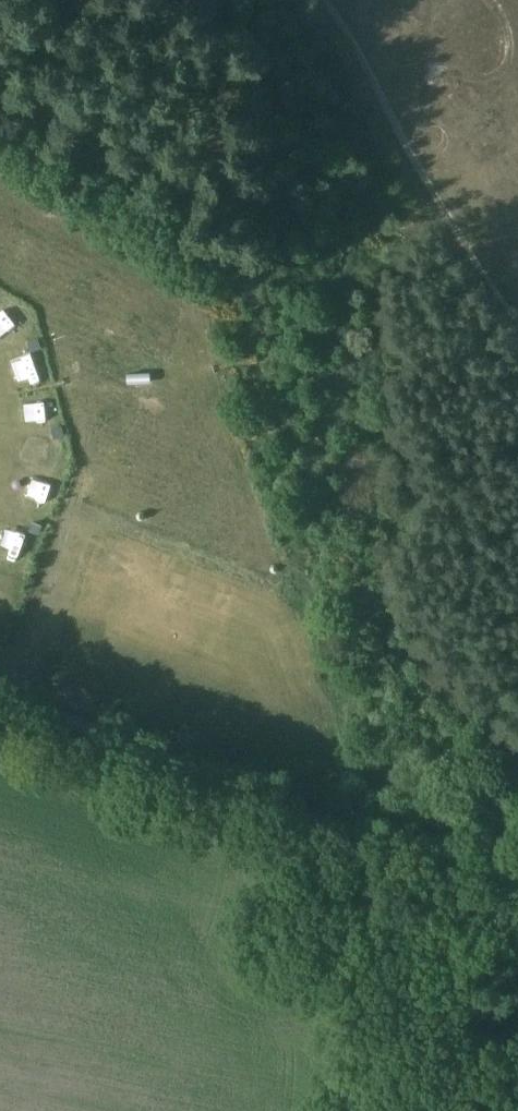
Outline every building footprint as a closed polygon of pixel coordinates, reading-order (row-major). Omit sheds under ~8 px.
[(38,339),(28,342),(31,352),(41,348),(38,339)] [(52,429),(54,439),(65,437),(62,426),(52,429)] [(42,525),(32,521),(28,531),(38,535),(42,525)]
